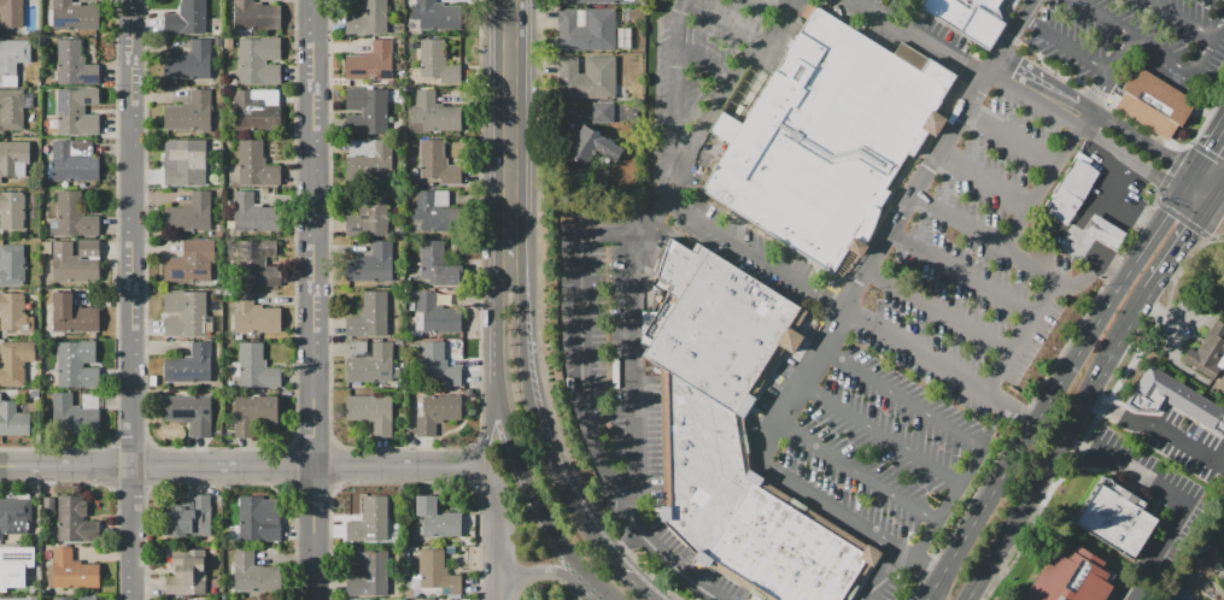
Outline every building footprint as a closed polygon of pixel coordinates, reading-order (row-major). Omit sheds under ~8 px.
[(22,36),(0,35),(0,8),(0,0),(22,0),(22,36)] [(51,30),(51,0),(72,0),(71,6),(99,6),(99,31),(51,30)] [(182,13),(182,0),(205,0),(205,34),(162,35),(162,14),(182,13)] [(230,29),(230,0),(252,0),(252,2),(262,2),(262,6),(281,6),(281,29),(230,29)] [(361,16),(361,0),(387,0),(387,35),(346,35),(346,16),(361,16)] [(412,19),(412,0),(435,0),(435,4),(444,4),(444,6),(459,6),(459,30),(420,30),(420,19),(412,19)] [(919,6),(922,0),(1002,0),(997,8),(1002,24),(986,51),(919,6)] [(699,190),(832,273),(848,249),(860,257),(867,245),(865,245),(879,210),(874,206),(885,189),(907,153),(913,157),(927,133),(935,137),(945,118),(933,111),(955,75),(901,42),(894,54),(815,5),(742,124),(721,111),(708,131),(728,145),(699,190)] [(557,51),(558,11),(578,11),(578,27),(588,27),(588,10),(616,10),(616,51),(557,51)] [(58,39),(81,39),(80,57),(84,57),(84,65),(101,65),(100,86),(57,84),(58,39)] [(281,86),(239,86),(239,40),(281,39),(281,59),(267,59),(267,66),(281,65),(281,86)] [(17,88),(0,88),(0,40),(31,41),(30,63),(17,63),(17,88)] [(210,40),(210,81),(164,81),(164,53),(191,53),(191,40),(210,40)] [(391,40),(392,80),(346,81),(346,57),(364,57),(364,52),(373,52),(373,41),(391,40)] [(421,40),(444,40),(444,66),(457,66),(457,83),(441,83),(441,77),(421,78),(421,40)] [(557,57),(578,57),(578,73),(587,73),(587,55),(616,55),(616,99),(557,99),(557,57)] [(1136,66),(1121,90),(1124,92),(1115,107),(1170,140),(1178,125),(1182,128),(1197,102),(1136,66)] [(346,89),(387,88),(388,112),(385,112),(385,134),(362,134),(362,112),(346,112),(346,89)] [(58,89),(99,89),(99,108),(84,108),(84,116),(99,116),(98,137),(57,137),(58,89)] [(164,133),(164,106),(182,106),(182,104),(191,104),(191,90),(209,90),(209,106),(212,106),(212,133),(164,133)] [(235,131),(235,90),(250,90),(250,99),(263,99),(263,107),(281,107),(281,131),(235,131)] [(408,134),(408,108),(417,108),(417,90),(435,90),(435,104),(444,104),(444,107),(461,107),(461,133),(408,134)] [(4,135),(0,135),(0,91),(23,92),(23,130),(4,130),(4,135)] [(592,102),(614,102),(614,124),(592,124),(592,102)] [(584,124),(613,141),(593,173),(564,155),(584,124)] [(421,140),(444,140),(444,157),(447,157),(447,165),(467,165),(467,186),(440,186),(440,180),(421,180),(421,140)] [(51,141),(69,141),(69,159),(99,160),(98,182),(51,182),(51,141)] [(205,141),(205,187),(164,187),(164,166),(181,166),(181,141),(205,141)] [(240,186),(240,142),(264,141),(264,158),(268,158),(268,186),(240,186)] [(392,141),(392,177),(362,178),(362,158),(375,158),(375,141),(392,141)] [(1,184),(0,184),(0,142),(30,142),(29,165),(24,165),(24,180),(1,180),(1,184)] [(1077,158),(1044,211),(1066,225),(1100,172),(1077,158)] [(57,190),(84,192),(84,216),(98,216),(98,236),(55,236),(57,190)] [(387,190),(387,237),(346,237),(346,216),(361,216),(361,210),(355,210),(355,190),(387,190)] [(416,190),(450,190),(450,231),(416,233),(416,220),(411,220),(411,202),(416,202),(416,190)] [(273,233),(235,233),(234,192),(253,192),(253,208),(273,208),(273,233)] [(27,231),(0,230),(0,211),(0,193),(34,194),(34,216),(27,216),(27,231)] [(210,193),(211,231),(163,231),(163,206),(189,206),(189,193),(210,193)] [(1094,213),(1083,230),(1117,251),(1126,234),(1094,213)] [(869,565),(848,599),(763,599),(709,566),(708,567),(701,564),(693,558),(696,554),(662,522),(660,367),(642,355),(651,340),(643,335),(672,287),(656,277),(669,237),(691,251),(697,242),(807,311),(796,329),(804,334),(792,354),(784,348),(754,396),(756,398),(744,418),(752,472),(756,475),(867,546),(868,545),(882,553),(872,566),(869,565)] [(345,283),(344,258),(363,258),(363,254),(373,253),(373,242),(393,241),(393,282),(345,283)] [(421,241),(444,241),(444,260),(459,260),(459,287),(428,287),(428,280),(421,280),(421,241)] [(52,242),(72,242),(72,257),(90,257),(89,283),(51,282),(52,242)] [(210,242),(210,282),(165,282),(165,255),(191,255),(191,242),(210,242)] [(281,288),(242,288),(242,242),(277,242),(277,258),(264,258),(264,269),(281,269),(281,288)] [(24,287),(0,287),(0,246),(24,246),(24,287)] [(416,292),(435,292),(435,305),(443,305),(443,307),(461,307),(461,334),(416,334),(416,292)] [(16,330),(0,330),(0,293),(24,294),(24,316),(33,316),(33,333),(16,333),(16,330)] [(53,293),(74,294),(74,307),(100,308),(100,334),(52,333),(53,293)] [(206,293),(206,316),(212,316),(212,333),(206,333),(207,337),(165,339),(165,318),(180,318),(180,313),(164,313),(164,293),(206,293)] [(281,333),(233,334),(233,293),(253,293),(253,306),(262,306),(262,310),(281,310),(281,333)] [(387,336),(342,336),(342,317),(359,317),(359,310),(363,310),(363,293),(387,293),(387,336)] [(1211,384),(1220,369),(1217,366),(1223,355),(1223,356),(1223,324),(1217,319),(1196,351),(1190,347),(1182,360),(1185,363),(1183,366),(1211,384)] [(420,342),(444,341),(444,359),(447,359),(447,367),(461,367),(461,387),(420,387),(420,342)] [(346,383),(346,359),(374,358),(373,342),(393,342),(393,383),(346,383)] [(24,388),(0,387),(0,343),(34,343),(34,361),(25,361),(24,388)] [(58,343),(95,343),(95,363),(83,363),(83,367),(99,367),(99,388),(57,388),(58,343)] [(210,343),(210,383),(164,383),(164,357),(191,357),(191,343),(210,343)] [(280,388),(239,388),(238,343),(262,343),(263,360),(265,360),(265,369),(280,369),(280,388)] [(1223,435),(1223,409),(1148,364),(1124,405),(1137,413),(1161,416),(1167,405),(1223,437),(1223,435)] [(52,394),(72,394),(72,424),(52,424),(52,394)] [(461,395),(461,424),(435,424),(435,437),(417,437),(417,417),(423,417),(423,395),(461,395)] [(234,396),(280,396),(281,420),(257,420),(257,437),(234,439),(234,396)] [(346,396),(392,396),(392,440),(373,440),(371,422),(346,422),(346,396)] [(211,398),(211,439),(187,439),(187,423),(166,423),(166,399),(211,398)] [(29,437),(0,436),(0,401),(16,401),(16,413),(30,413),(29,437)] [(1072,527),(1135,565),(1161,522),(1144,512),(1149,505),(1103,477),(1072,527)] [(58,495),(81,495),(81,502),(83,502),(89,502),(89,516),(83,516),(83,520),(99,520),(99,542),(58,542),(58,495)] [(210,495),(211,539),(165,539),(164,507),(170,507),(170,502),(187,502),(187,507),(191,507),(191,495),(210,495)] [(239,495),(263,495),(263,500),(283,500),(283,518),(293,518),(293,541),(281,541),(239,542),(239,495)] [(387,496),(387,541),(345,540),(346,520),(363,520),(364,495),(387,496)] [(417,495),(437,495),(437,512),(461,513),(461,536),(416,536),(417,495)] [(54,498),(54,516),(43,516),(43,498),(54,498)] [(1,541),(0,541),(0,499),(31,499),(31,520),(25,520),(25,534),(1,534),(1,541)] [(24,588),(0,588),(0,547),(33,547),(33,567),(24,567),(24,588)] [(99,589),(47,589),(47,565),(52,565),(52,547),(71,547),(71,560),(81,560),(81,565),(99,565),(99,589)] [(1024,599),(1106,599),(1114,586),(1107,582),(1111,576),(1103,571),(1107,564),(1078,547),(1074,553),(1068,549),(1065,555),(1055,549),(1024,599)] [(205,594),(166,595),(166,576),(175,576),(175,570),(183,570),(182,549),(204,549),(205,594)] [(234,551),(254,549),(254,564),(277,564),(277,590),(234,592),(234,551)] [(387,595),(346,595),(346,576),(362,576),(362,566),(351,566),(351,549),(387,551),(387,595)] [(418,551),(449,551),(447,576),(463,576),(463,590),(418,590),(418,551)] [(1220,565),(1223,572),(1223,578),(1219,581),(1212,570),(1220,565)]
